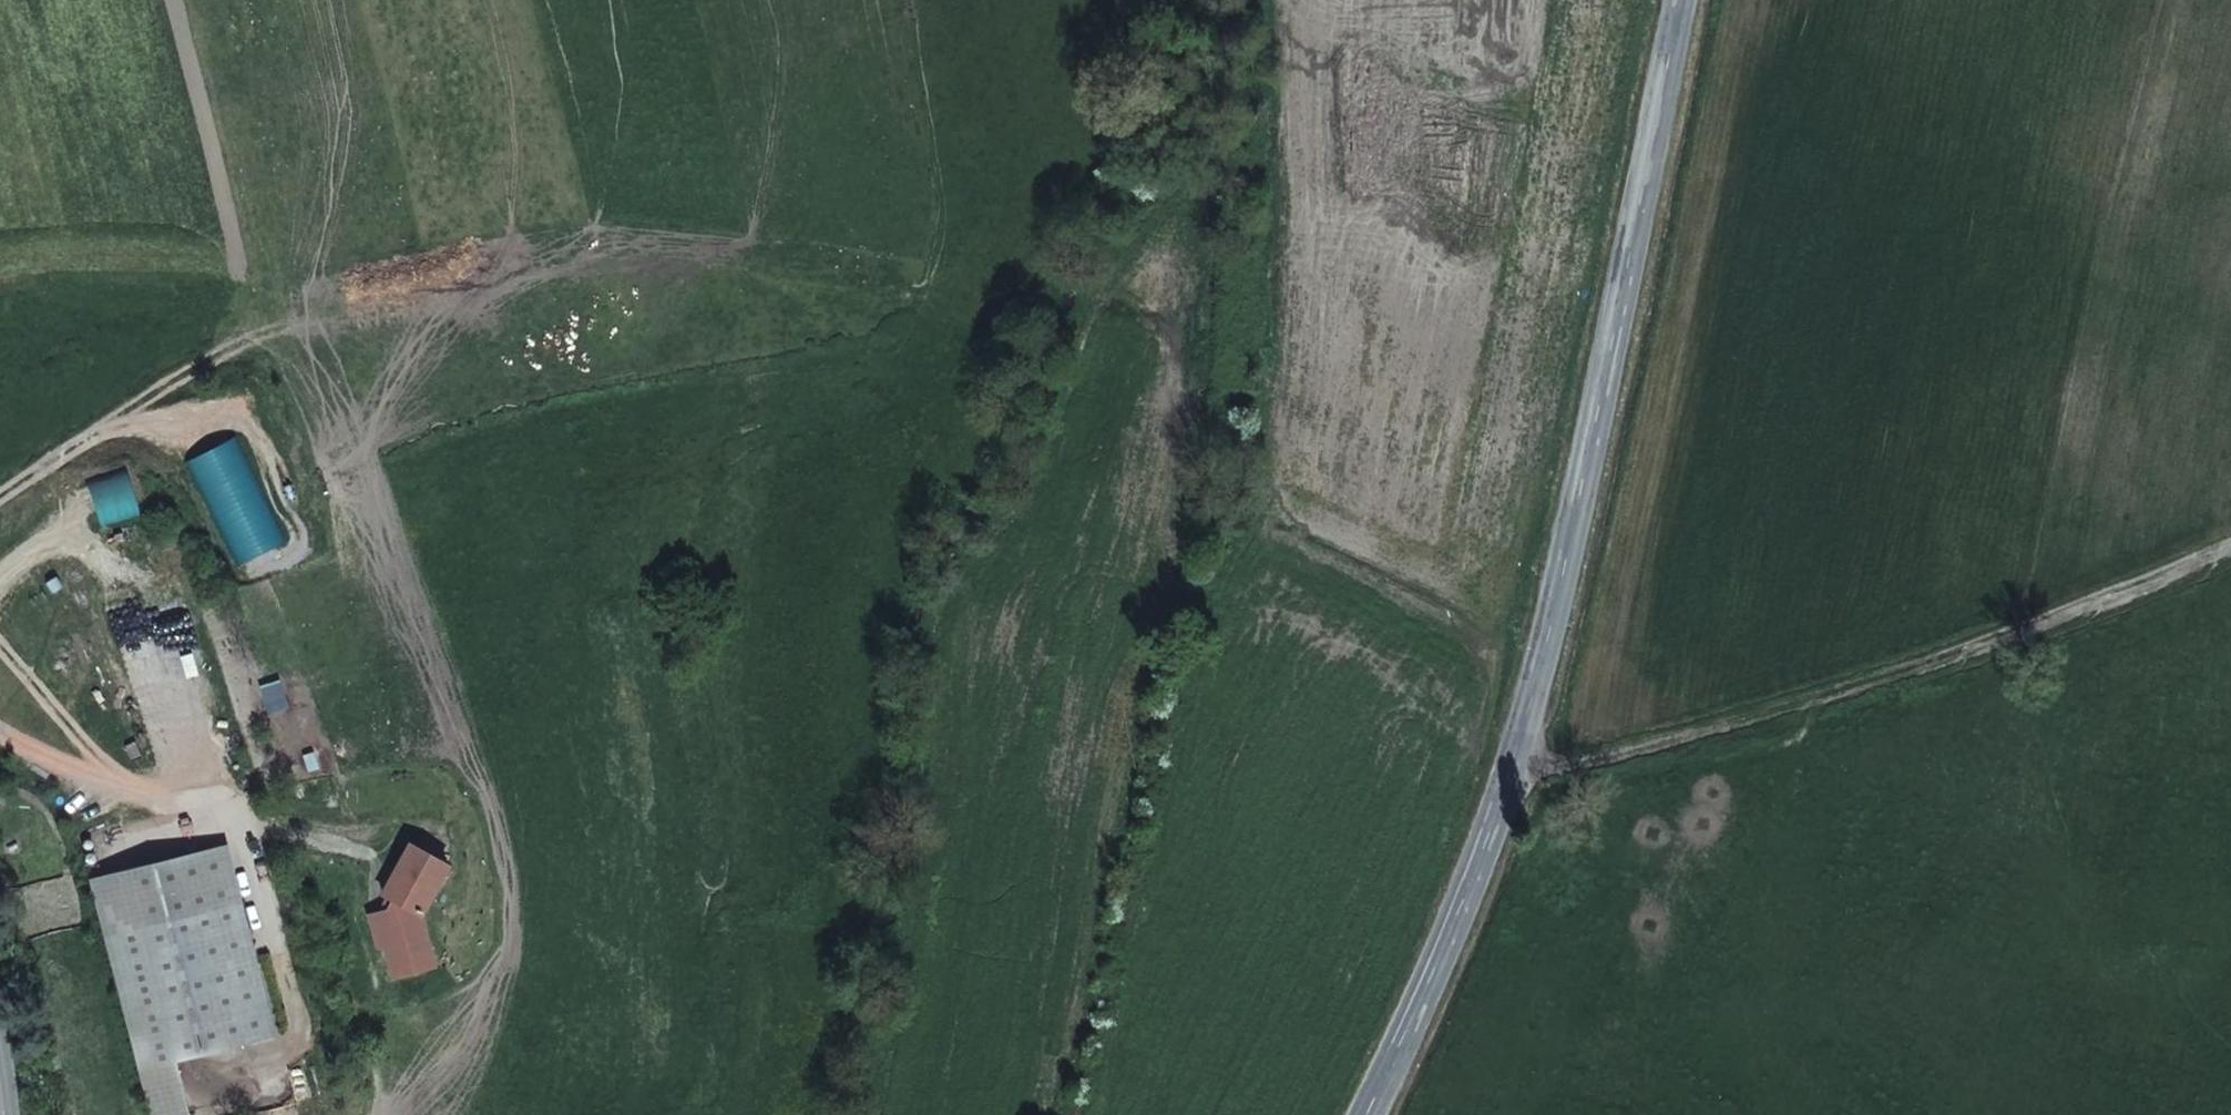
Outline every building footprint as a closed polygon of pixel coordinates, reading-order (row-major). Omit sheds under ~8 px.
[(445,866),(408,845),(381,895),(392,901),(386,911),(368,916),(377,948),(383,946),(392,978),(420,970),(414,952),(427,948),(418,916),(445,866)] [(152,1114),(186,1114),(172,1062),(274,1035),(224,847),(90,881),(152,1114)]
